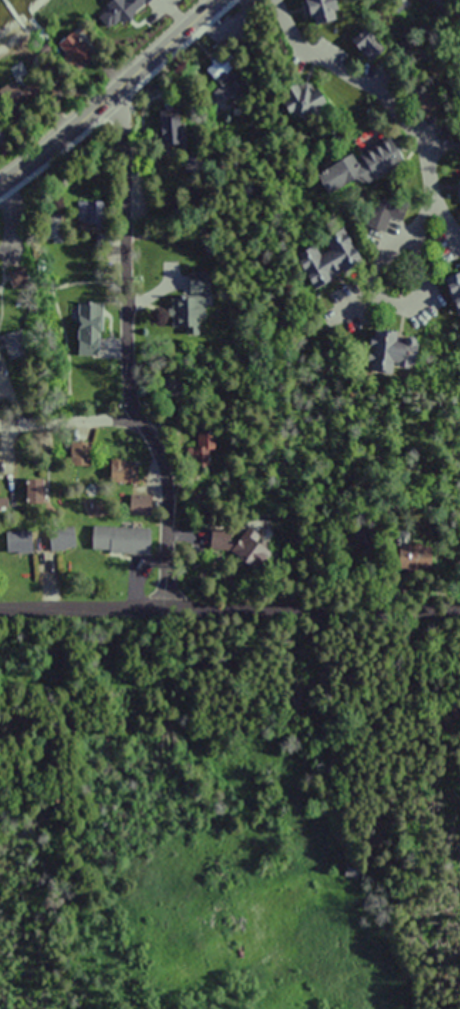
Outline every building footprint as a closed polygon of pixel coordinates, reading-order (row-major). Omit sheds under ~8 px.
[(327,0),(299,0),(308,28),(333,19),(327,0)] [(374,57),(357,38),(348,46),(364,65),(374,57)] [(282,93),(292,118),(322,106),(312,81),(282,93)] [(176,118),(159,118),(159,143),(176,143),(176,118)] [(399,161),(386,138),(316,175),(329,199),(399,161)] [(80,226),(97,226),(97,202),(80,202),(80,226)] [(399,220),(402,210),(375,204),(369,231),(384,235),(388,218),(399,220)] [(357,264),(340,234),(328,240),(325,234),(288,254),(309,291),(357,264)] [(158,269),(185,269),(185,252),(158,252),(158,269)] [(459,314),(459,269),(444,276),(459,314)] [(172,324),(192,324),(192,297),(172,297),(172,324)] [(409,367),(410,333),(370,332),(369,366),(409,367)] [(98,336),(74,336),(74,358),(98,358),(98,336)] [(69,442),(69,466),(92,466),(92,442),(69,442)] [(136,484),(136,461),(107,461),(107,484),(136,484)] [(20,482),(25,504),(42,500),(37,478),(20,482)] [(129,515),(150,515),(150,496),(129,496),(129,515)] [(150,553),(151,528),(91,526),(90,551),(150,553)] [(49,549),(75,549),(75,529),(49,529),(49,549)] [(5,553),(32,553),(31,530),(5,530),(5,553)]
